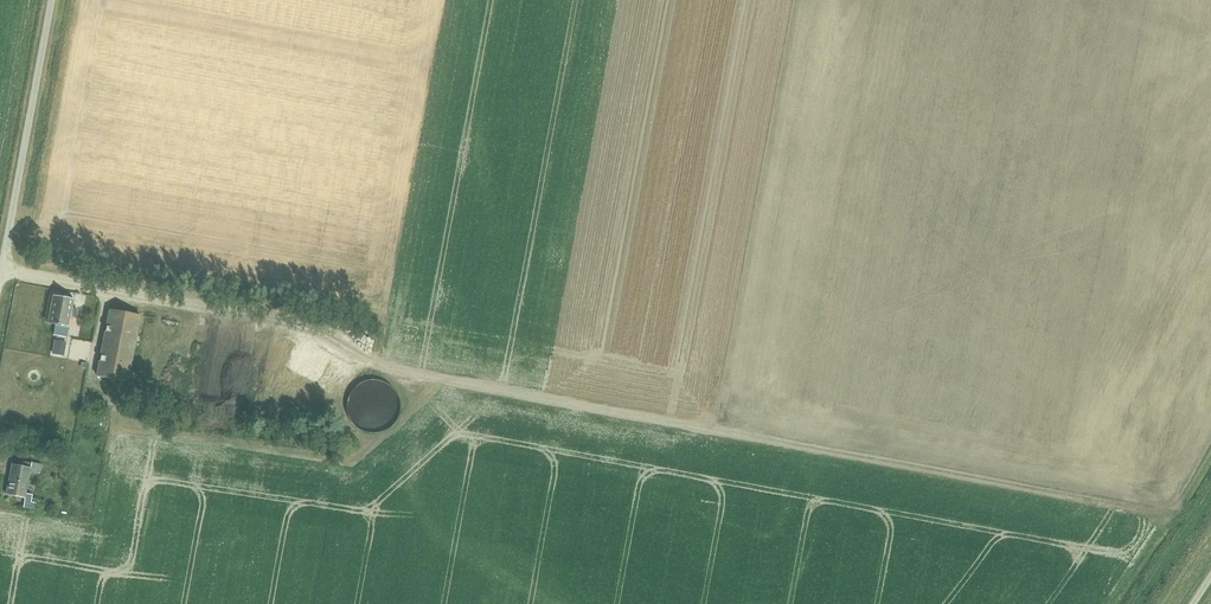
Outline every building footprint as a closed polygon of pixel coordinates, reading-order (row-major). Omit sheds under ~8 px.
[(74,299),(53,295),(47,324),(55,325),(53,335),(67,338),(69,328),(71,317),(76,318),(78,309),(73,308),(74,299)] [(110,310),(98,377),(127,382),(140,315),(110,310)] [(66,342),(55,340),(54,349),(53,353),(63,355),(66,342)] [(362,431),(368,433),(375,433),(382,432),(389,429),(394,424),(398,418),(400,412),(400,405),(399,398),(395,392),(391,386),(385,383),(378,381),(371,380),(364,382),(358,385),(353,390),(349,395),(347,402),(347,409),(348,416),(352,422),(356,427),(362,431)] [(12,464),(6,495),(25,499),(23,508),(35,510),(37,504),(31,502),(32,496),(26,494),(30,473),(40,475),(42,465),(32,462),(30,468),(12,464)]
